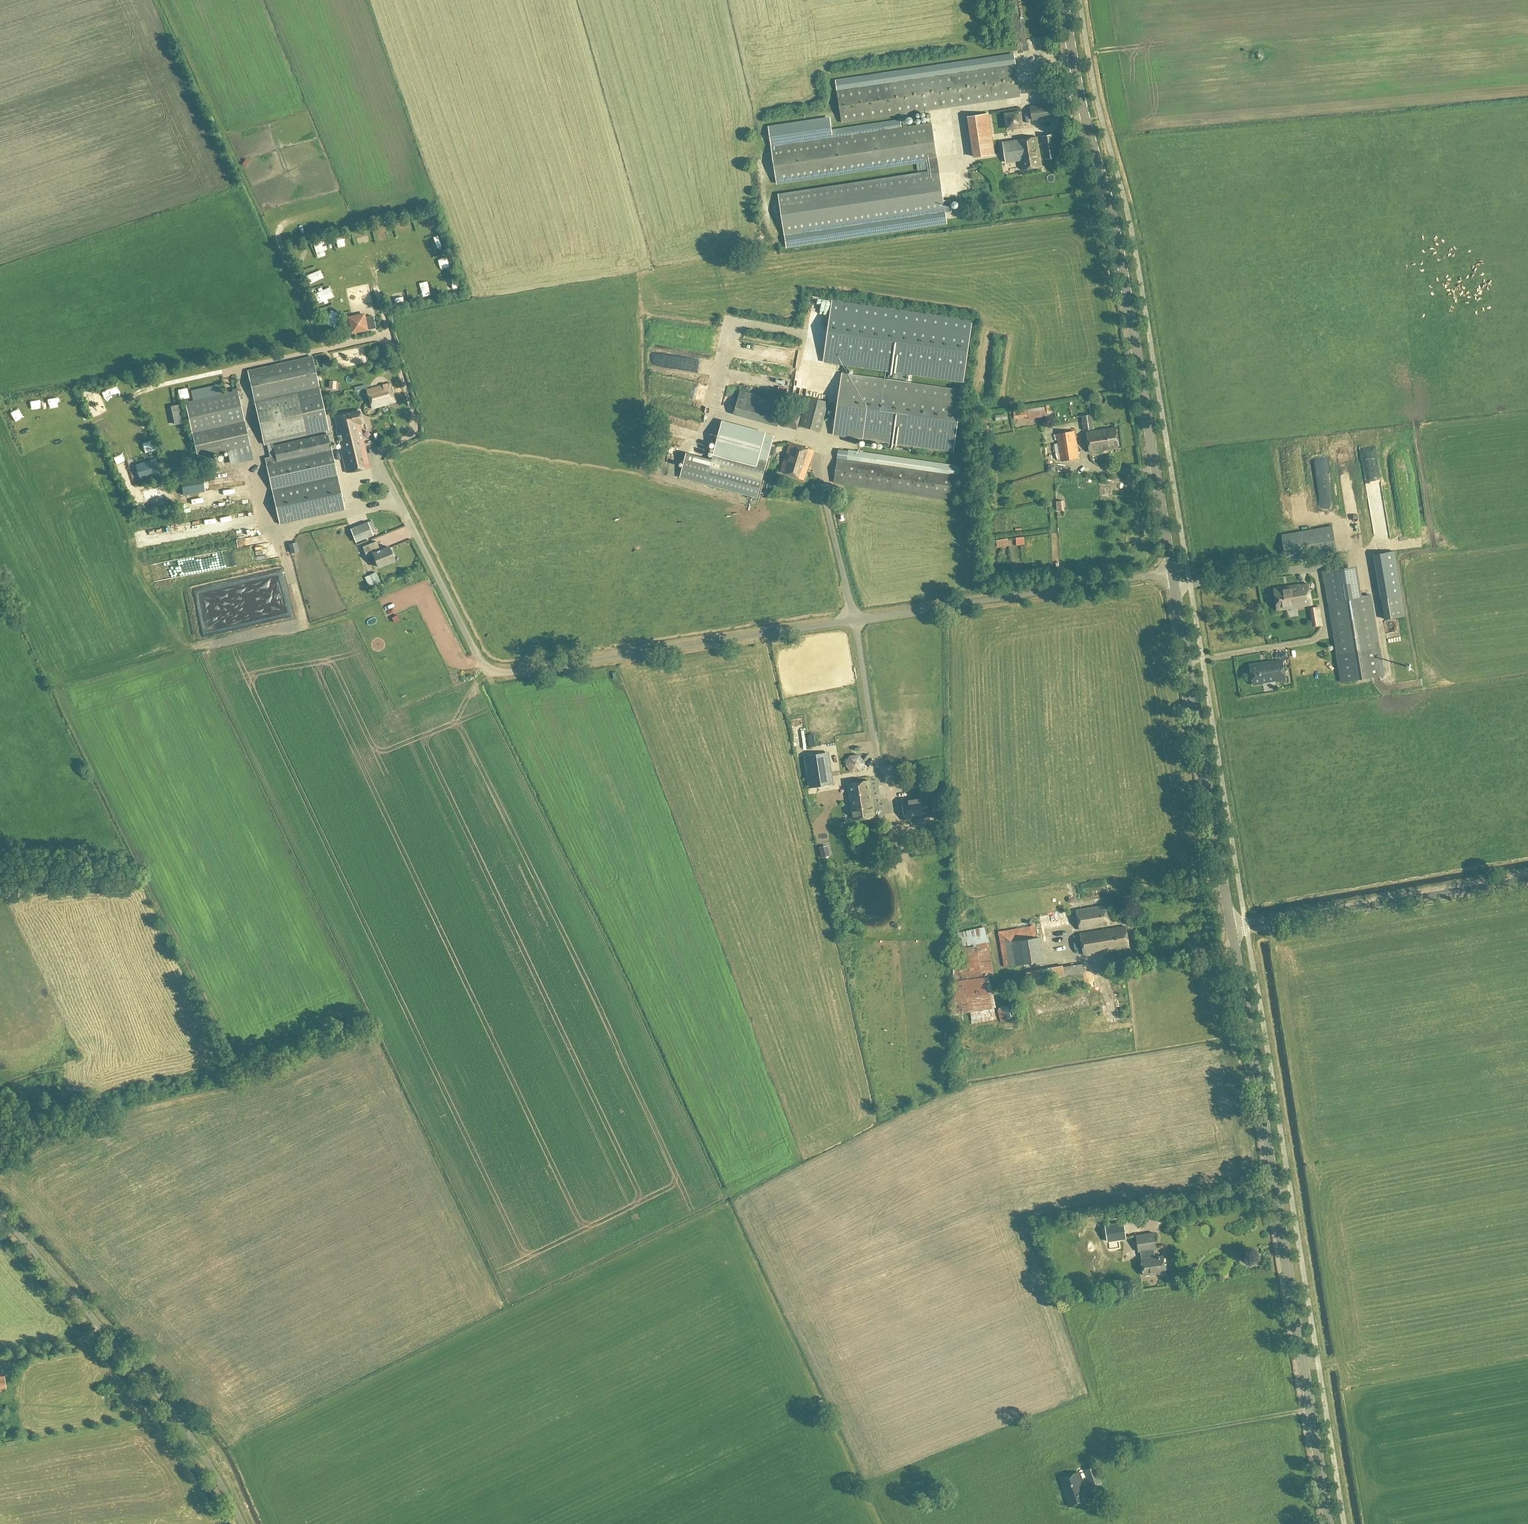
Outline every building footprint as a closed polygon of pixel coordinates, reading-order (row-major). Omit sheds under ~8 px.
[(1035,5),(1039,13),(1045,10),(1041,2),(1035,5)] [(1020,97),(1015,64),(1014,55),(836,81),(842,123),(1020,97)] [(1050,103),(1030,107),(1032,120),(1052,117),(1050,103)] [(996,111),(1000,128),(1007,126),(1007,125),(1025,121),(1022,109),(1003,113),(1002,110),(996,111)] [(988,112),(968,115),(974,156),(994,153),(988,112)] [(932,124),(901,128),(900,121),(832,132),(830,119),(769,128),(771,147),(777,185),(916,164),(917,171),(927,170),(927,171),(778,194),(786,247),(946,223),(945,211),(951,210),(950,200),(943,201),(932,124)] [(1057,129),(1054,135),(1054,137),(1060,140),(1064,132),(1057,129)] [(1053,134),(1040,136),(1044,159),(1057,157),(1054,137),(1054,135),(1053,134)] [(1020,170),(1041,167),(1037,137),(1016,140),(1003,143),(1006,162),(1005,156),(1018,154),(1020,170)] [(989,158),(993,167),(1001,163),(997,155),(989,158)] [(414,221),(418,231),(427,228),(424,218),(414,221)] [(404,223),(395,225),(398,236),(407,233),(404,223)] [(383,227),(375,227),(376,238),(384,237),(383,227)] [(426,243),(429,252),(440,248),(437,239),(426,243)] [(298,261),(301,251),(295,249),(292,258),(298,261)] [(437,271),(446,270),(445,260),(435,261),(437,271)] [(305,286),(317,282),(313,270),(301,274),(305,286)] [(446,294),(454,284),(446,277),(438,287),(446,294)] [(315,304),(324,300),(320,291),(311,295),(315,304)] [(389,294),(390,304),(399,303),(399,293),(389,294)] [(824,361),(963,381),(972,321),(832,301),(824,361)] [(372,317),(364,318),(363,315),(348,318),(351,333),(375,328),(372,317)] [(333,316),(324,317),(327,328),(335,326),(333,316)] [(701,354),(709,351),(706,345),(698,348),(701,354)] [(267,446),(273,445),(272,443),(328,430),(312,357),(248,371),(264,446),(267,445),(267,446)] [(833,434),(953,451),(962,391),(842,374),(833,434)] [(218,380),(206,383),(209,393),(220,390),(218,380)] [(395,403),(390,384),(367,390),(372,409),(395,403)] [(190,389),(193,396),(201,392),(197,385),(190,389)] [(184,395),(181,388),(173,391),(176,398),(184,395)] [(250,445),(238,391),(185,403),(197,457),(250,445)] [(721,396),(730,399),(732,393),(723,391),(721,396)] [(737,392),(731,416),(756,421),(757,416),(772,420),(777,401),(737,392)] [(807,397),(800,426),(820,431),(827,402),(807,397)] [(1053,404),(1045,405),(1046,413),(1054,412),(1053,404)] [(182,423),(178,405),(171,407),(175,424),(182,423)] [(1027,409),(1013,411),(1014,419),(1028,417),(1027,409)] [(359,425),(362,424),(359,410),(332,417),(346,473),(370,468),(359,425)] [(1092,414),(1081,416),(1083,431),(1094,429),(1092,414)] [(988,436),(986,416),(979,417),(980,437),(988,436)] [(722,422),(706,484),(757,498),(773,436),(765,434),(765,433),(722,422)] [(1118,447),(1115,428),(1086,433),(1089,452),(1118,447)] [(1078,459),(1074,431),(1056,434),(1061,461),(1078,459)] [(273,445),(267,446),(270,458),(265,459),(280,525),(345,510),(334,463),(327,434),(273,446),(273,445)] [(185,435),(175,436),(176,445),(186,444),(185,435)] [(159,452),(170,450),(168,439),(157,441),(159,452)] [(804,480),(813,450),(789,443),(780,473),(804,480)] [(996,484),(991,444),(987,444),(991,484),(996,484)] [(177,451),(180,461),(189,459),(187,449),(177,451)] [(174,451),(160,456),(164,466),(178,461),(174,451)] [(837,457),(833,482),(955,500),(960,468),(848,451),(847,459),(837,457)] [(158,473),(154,460),(137,465),(139,474),(144,472),(145,477),(158,473)] [(177,464),(166,468),(167,474),(178,470),(177,464)] [(204,492),(202,475),(181,478),(184,495),(204,492)] [(164,500),(160,487),(143,492),(145,500),(150,499),(151,504),(164,500)] [(1056,501),(1057,511),(1064,510),(1063,501),(1056,501)] [(368,522),(350,529),(356,542),(373,536),(368,522)] [(1332,526),(1282,534),(1286,562),(1336,554),(1332,526)] [(1024,536),(1015,538),(1016,545),(1025,544),(1024,536)] [(296,542),(288,544),(290,554),(298,552),(296,542)] [(372,554),(378,568),(394,561),(388,547),(379,550),(376,542),(363,547),(366,556),(372,554)] [(252,546),(214,553),(216,567),(255,560),(252,546)] [(1405,616),(1401,594),(1394,551),(1374,555),(1381,598),(1385,620),(1405,616)] [(1370,595),(1348,599),(1343,568),(1323,572),(1328,602),(1341,682),(1383,675),(1370,595)] [(376,573),(369,575),(372,585),(380,582),(376,573)] [(1311,604),(1308,584),(1307,584),(1307,585),(1299,586),(1299,585),(1289,587),(1290,588),(1284,589),(1283,588),(1274,589),(1278,610),(1287,608),(1287,607),(1293,606),(1293,607),(1311,604)] [(1259,664),(1250,665),(1253,685),(1263,684),(1262,682),(1275,680),(1276,681),(1285,680),(1282,660),(1281,660),(1281,661),(1273,662),(1273,661),(1265,663),(1265,664),(1260,665),(1259,664)] [(830,784),(825,753),(807,756),(812,787),(830,784)] [(861,772),(865,762),(857,755),(848,757),(845,766),(851,773),(861,772)] [(874,816),(869,780),(849,783),(854,819),(874,816)] [(930,796),(902,800),(904,821),(932,817),(930,796)] [(902,837),(889,839),(891,851),(904,849),(902,837)] [(1096,893),(1096,885),(1081,885),(1081,893),(1096,893)] [(1076,911),(1079,930),(1109,925),(1105,905),(1076,911)] [(1040,936),(1038,937),(1035,925),(997,932),(1003,968),(1044,963),(1040,936)] [(954,932),(957,947),(985,942),(982,927),(954,932)] [(1125,927),(1080,934),(1083,955),(1129,947),(1125,927)] [(989,975),(989,962),(979,962),(978,975),(989,975)] [(1048,967),(1025,972),(1027,984),(1051,979),(1052,980),(1064,978),(1064,977),(1083,974),(1081,964),(1063,967),(1049,969),(1048,967)] [(990,1020),(986,978),(951,981),(953,1009),(966,1008),(968,1022),(990,1020)] [(1017,1018),(1014,1004),(1000,1007),(997,1010),(1000,1022),(1017,1018)] [(1084,1020),(1091,1017),(1088,1009),(1081,1011),(1084,1020)] [(987,1057),(975,1060),(976,1067),(989,1064),(987,1057)] [(56,1087),(52,1078),(39,1084),(41,1090),(48,1087),(49,1090),(56,1087)] [(16,1109),(37,1097),(32,1090),(11,1101),(16,1109)] [(1108,1241),(1126,1239),(1123,1222),(1105,1225),(1108,1241)] [(1154,1233),(1135,1235),(1137,1251),(1140,1251),(1141,1259),(1142,1275),(1165,1273),(1163,1257),(1153,1258),(1152,1250),(1156,1249),(1154,1233)] [(1096,1467),(1084,1471),(1090,1487),(1101,1484),(1096,1467)] [(1069,1507),(1087,1501),(1078,1473),(1060,1479),(1069,1507)]
